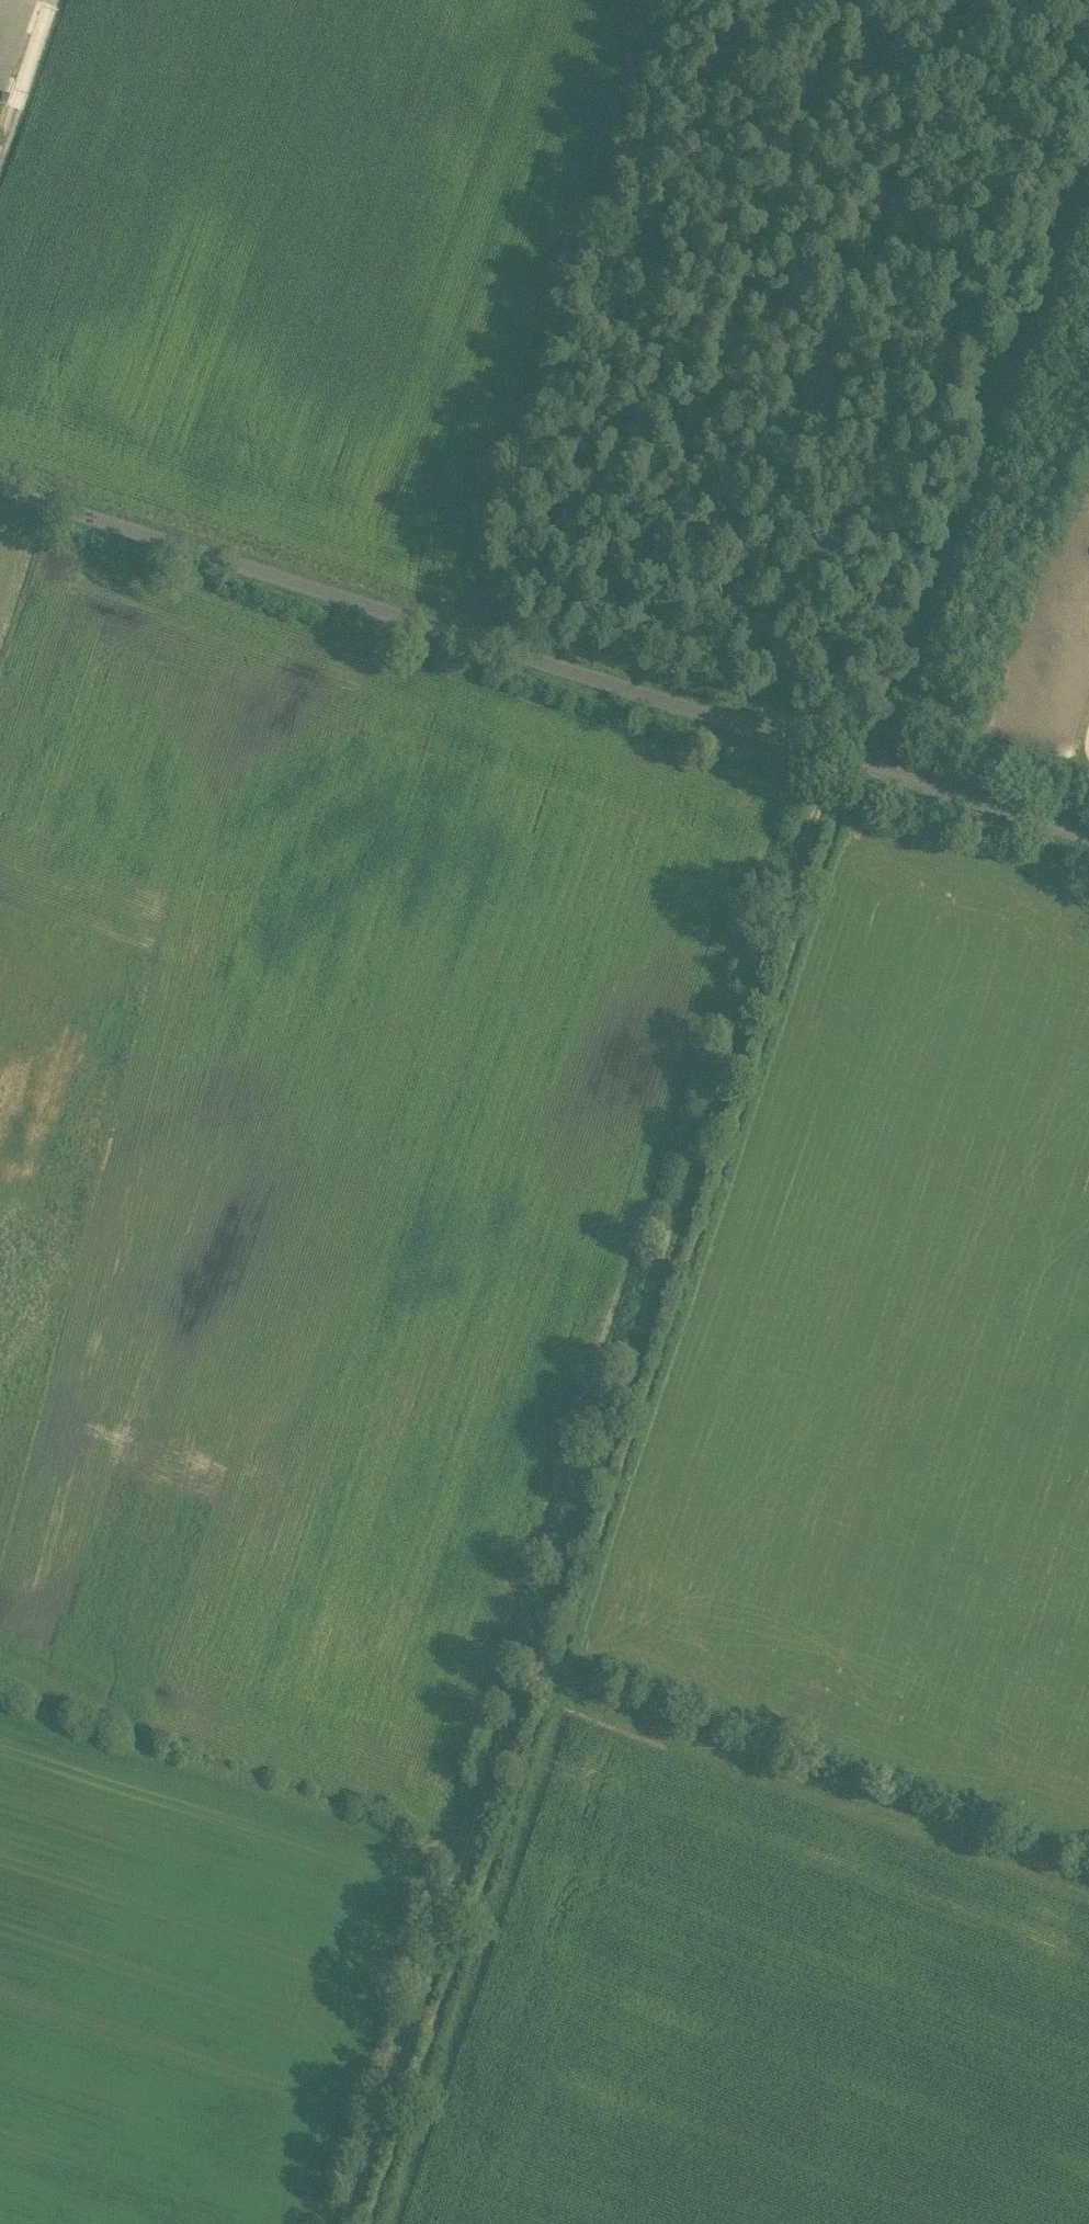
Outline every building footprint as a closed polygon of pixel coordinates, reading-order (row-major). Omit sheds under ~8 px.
[(4,94),(0,104),(0,106),(5,108),(10,96),(4,94)]
